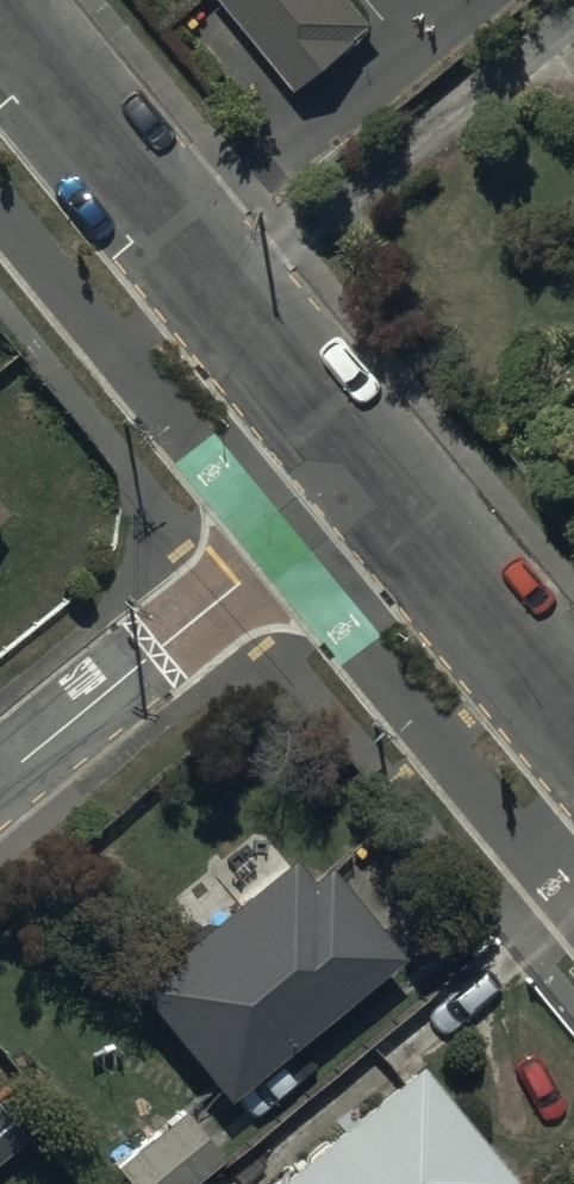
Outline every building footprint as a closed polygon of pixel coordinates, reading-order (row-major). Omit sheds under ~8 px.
[(306,96),(367,44),(364,41),(381,27),(358,0),(224,0),(306,96)] [(129,991),(229,1108),(403,962),(322,866),(308,878),(288,856),(278,864),(259,842),(209,885),(219,897),(174,935),(183,945),(129,991)] [(416,1070),(280,1183),(512,1183),(416,1070)] [(76,1142),(104,1179),(113,1172),(122,1183),(192,1183),(220,1163),(178,1107),(141,1135),(121,1109),(76,1142)]
